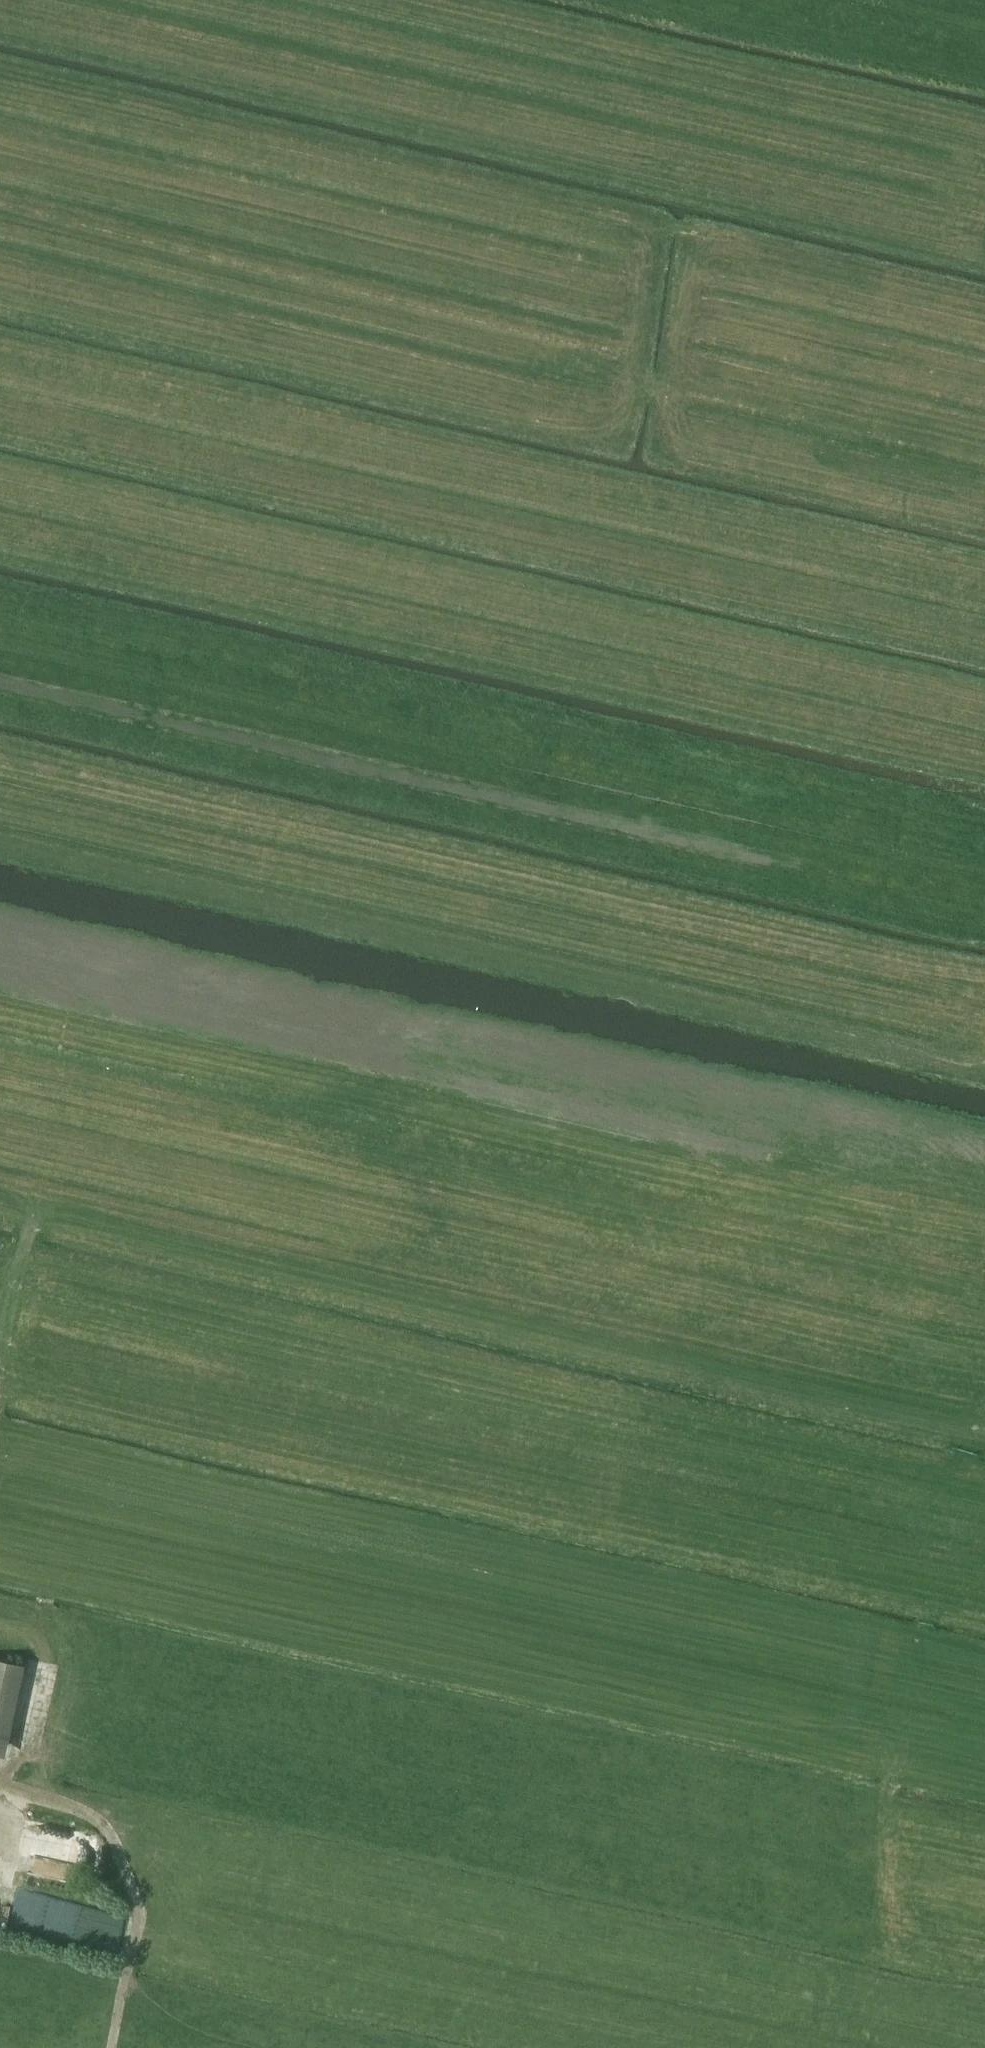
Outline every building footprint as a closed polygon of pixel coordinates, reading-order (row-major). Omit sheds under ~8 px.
[(4,1759),(24,1667),(0,1661),(0,1758),(4,1759)] [(47,1675),(25,1673),(22,1711),(44,1713),(47,1675)] [(27,1820),(21,1853),(39,1856),(46,1823),(27,1820)] [(95,1865),(101,1837),(57,1828),(52,1857),(95,1865)]
